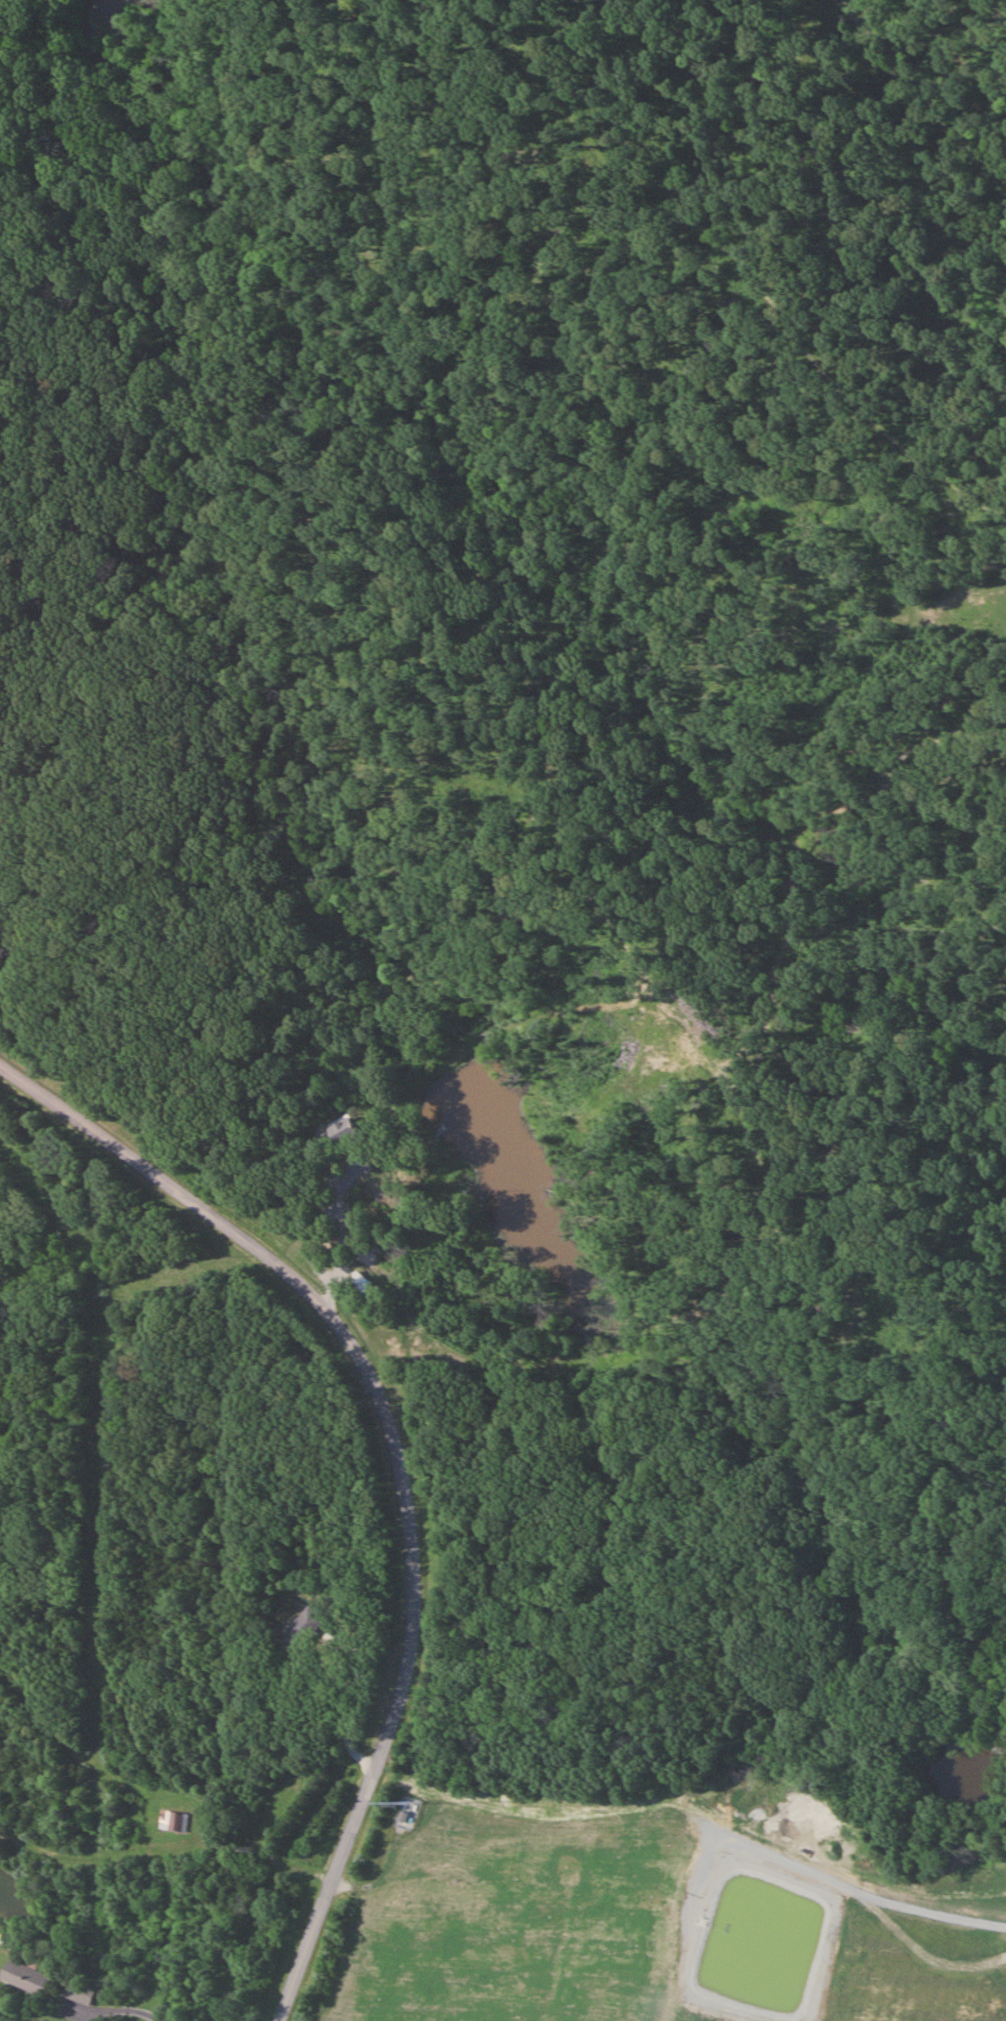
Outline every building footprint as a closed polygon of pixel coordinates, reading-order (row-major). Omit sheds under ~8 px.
[(327,1125),(336,1151),(359,1144),(351,1118),(327,1125)] [(368,1268),(374,1255),(360,1248),(354,1261),(368,1268)] [(360,1297),(371,1286),(356,1272),(345,1283),(360,1297)] [(282,1637),(297,1652),(325,1623),(310,1609),(282,1637)] [(185,1831),(184,1813),(157,1814),(158,1833),(185,1831)] [(6,1959),(0,1974),(0,1981),(41,1997),(49,1976),(6,1959)] [(89,2007),(95,1990),(67,1980),(61,1997),(89,2007)]
